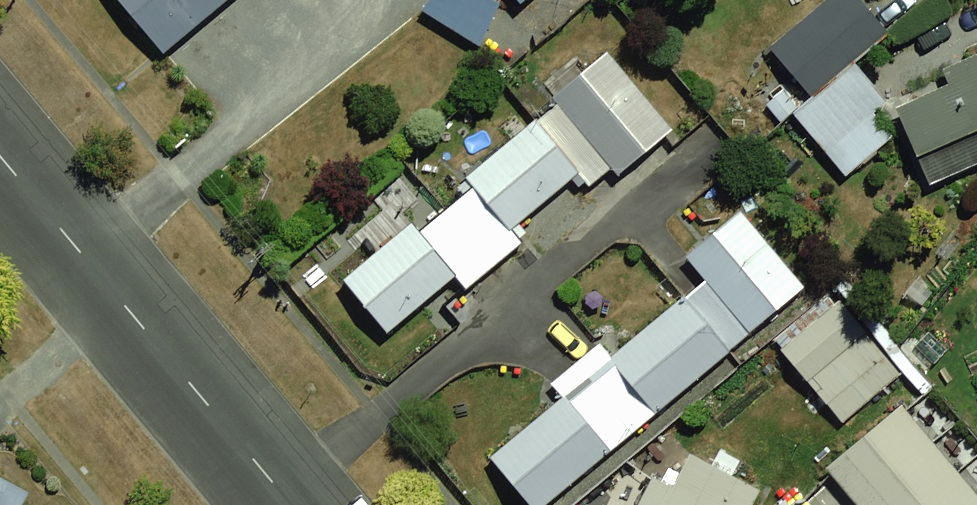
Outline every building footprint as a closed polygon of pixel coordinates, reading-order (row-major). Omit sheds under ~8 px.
[(142,55),(209,0),(96,0),(142,55)] [(409,6),(464,65),(535,0),(415,0),(409,6)] [(753,57),(787,96),(873,23),(853,0),(819,0),(753,57)] [(600,50),(321,271),(379,344),(658,123),(600,50)] [(913,170),(976,144),(976,50),(880,89),(913,170)] [(853,71),(797,119),(850,181),(896,143),(875,118),(886,109),(853,71)] [(472,450),(516,504),(526,504),(798,290),(733,208),(676,253),(694,275),(472,450)] [(817,295),(755,347),(814,417),(876,366),(817,295)] [(891,391),(811,458),(851,504),(976,504),(976,492),(891,391)] [(754,488),(651,443),(624,504),(741,504),(754,488)] [(25,496),(0,484),(0,504),(21,504),(25,496)]
